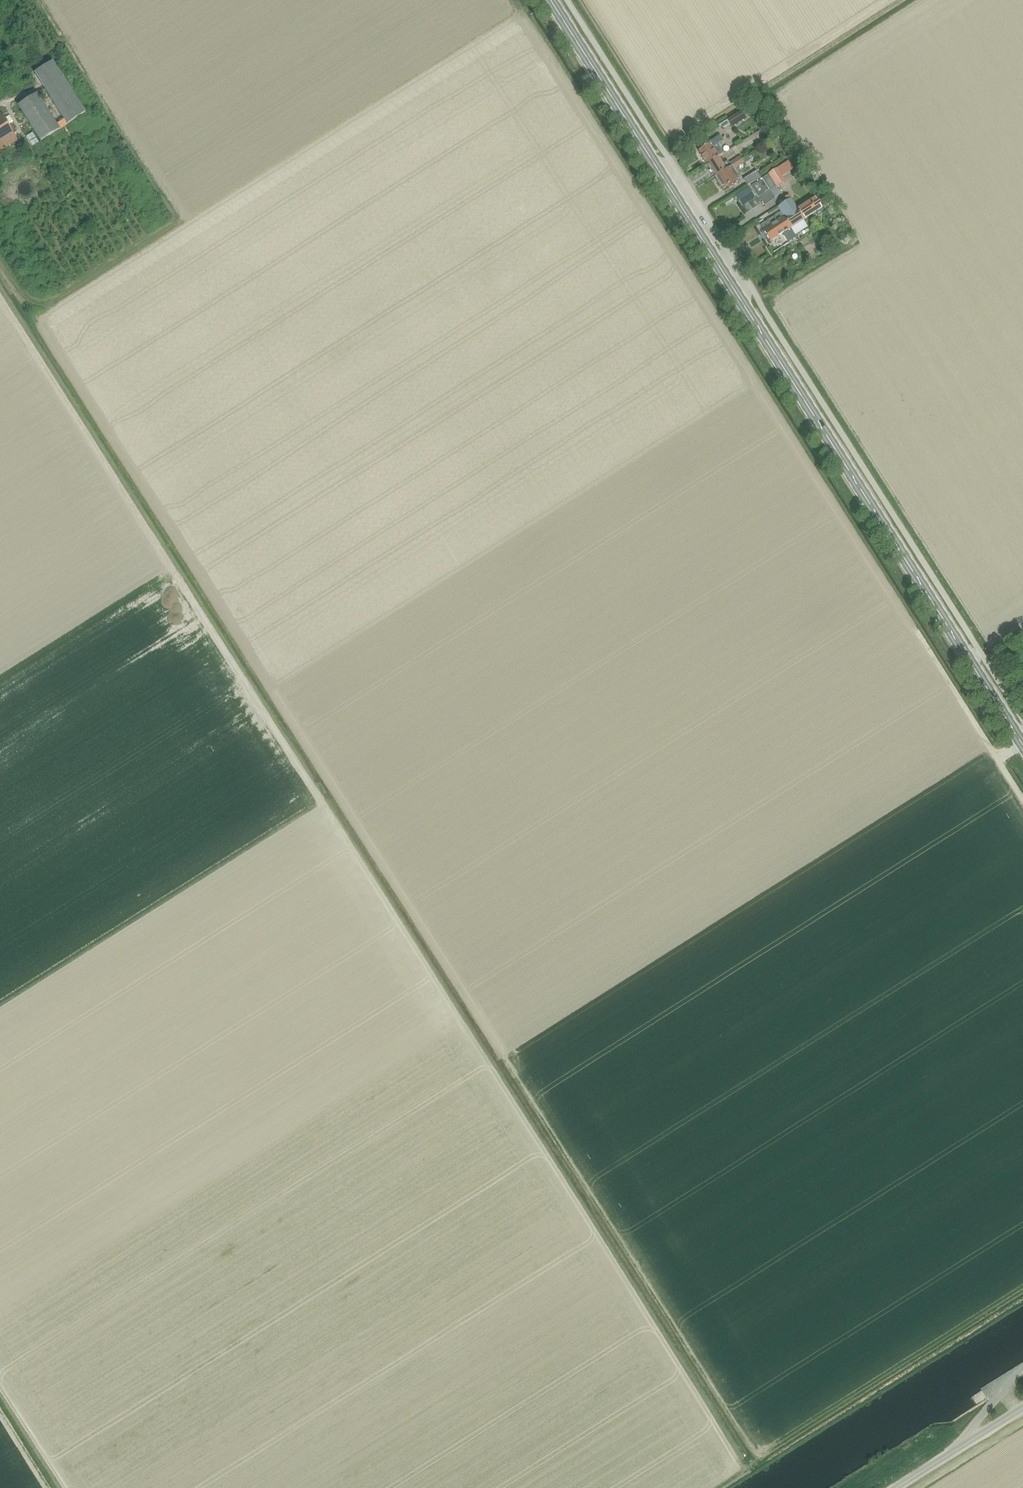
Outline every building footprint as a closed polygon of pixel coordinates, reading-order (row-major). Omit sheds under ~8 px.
[(45,89),(18,106),(41,141),(85,113),(52,62),(34,73),(45,89)] [(728,120),(732,127),(747,117),(743,110),(728,120)] [(16,141),(0,115),(0,151),(16,141)] [(716,126),(721,132),(730,126),(726,119),(716,126)] [(760,131),(763,137),(778,127),(775,122),(760,131)] [(706,163),(717,157),(723,153),(717,144),(723,141),(719,135),(707,142),(708,144),(698,150),(706,163)] [(737,166),(741,163),(744,162),(740,156),(733,160),(737,166)] [(730,166),(728,163),(727,161),(722,164),(717,157),(706,163),(714,176),(725,169),(730,166)] [(732,169),(737,166),(733,160),(728,163),(730,166),(732,169)] [(725,169),(714,176),(722,189),(727,186),(728,188),(733,184),(739,181),(735,175),(730,166),(725,169)] [(775,186),(784,180),(775,166),(766,171),(775,186)] [(742,179),(747,185),(760,177),(756,170),(742,179)] [(769,190),(767,187),(761,179),(751,185),(759,197),(769,190)] [(759,205),(752,193),(748,187),(734,196),(746,214),(759,205)] [(775,200),(773,197),(779,193),(774,187),(759,197),(766,207),(775,200)] [(796,209),(803,220),(816,212),(817,214),(824,210),(816,197),(810,201),(809,201),(796,209)] [(786,203),(778,208),(784,217),(791,228),(803,220),(796,209),(793,204),(794,203),(792,199),(786,202),(786,203)] [(778,236),(791,228),(784,217),(763,231),(770,241),(778,236)]
